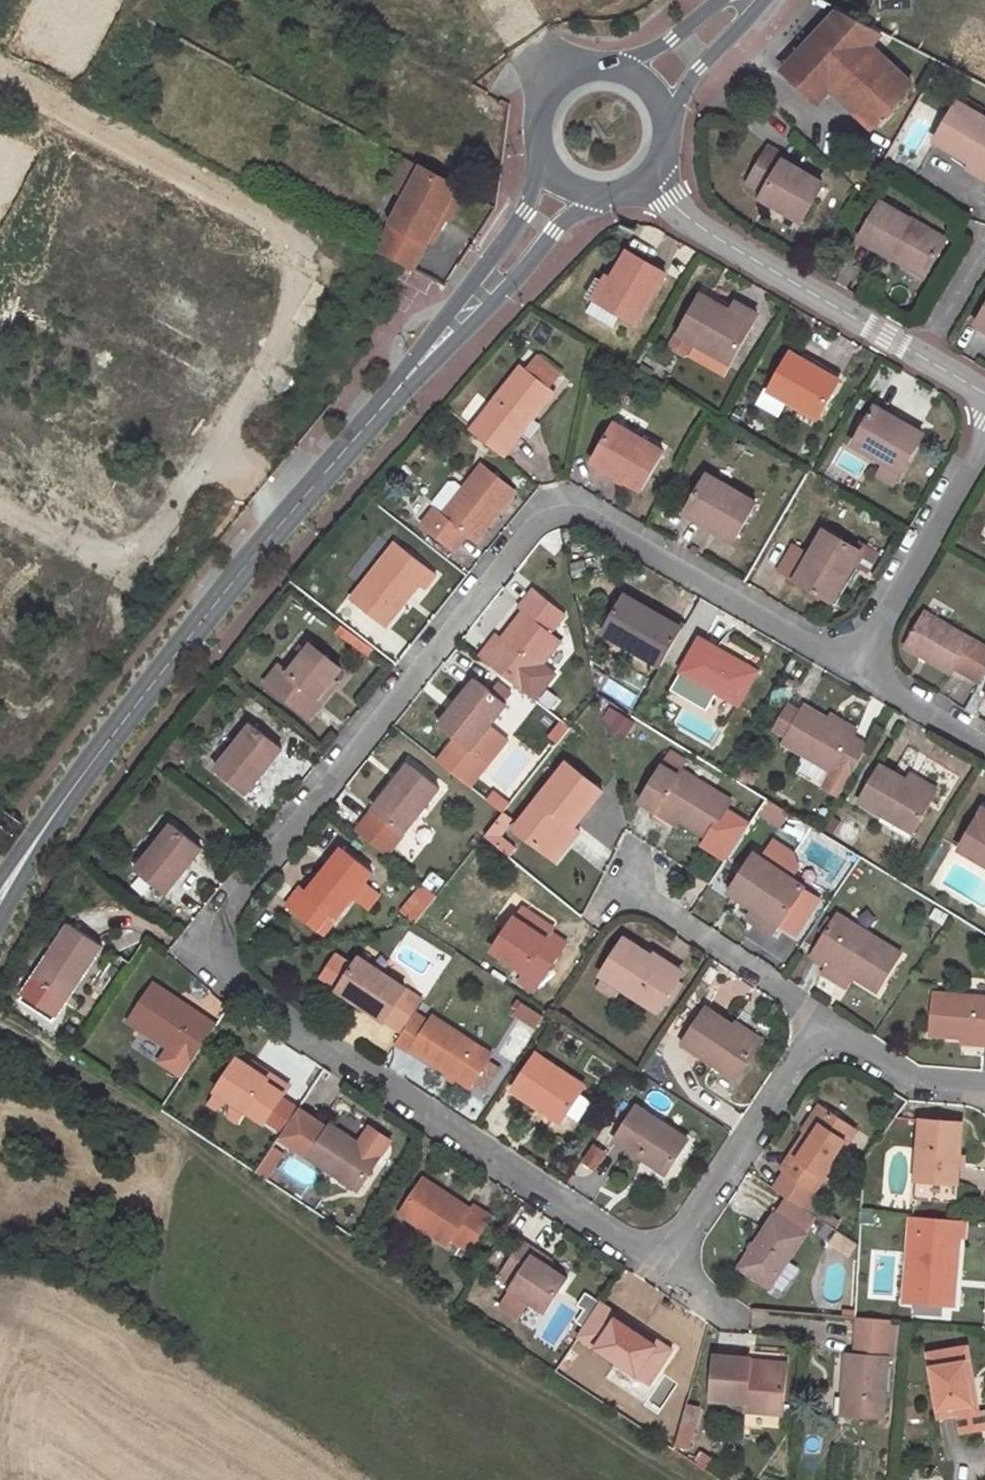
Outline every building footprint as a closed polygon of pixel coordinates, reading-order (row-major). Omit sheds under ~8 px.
[(871,26),(832,6),(814,26),(776,68),(817,106),(831,91),(834,88),(843,96),(856,108),(875,125),(914,83),(893,64),(888,70),(867,50),(861,45),(876,28),(871,26)] [(872,45),(883,32),(876,28),(861,45),(867,50),(872,45)] [(872,45),(867,50),(888,70),(893,64),(872,45)] [(834,88),(831,91),(839,99),(843,96),(834,88)] [(853,111),(856,108),(843,96),(839,99),(853,111)] [(984,163),(984,119),(958,102),(935,141),(970,161),(973,156),(984,163)] [(873,129),(875,125),(856,108),(853,111),(873,129)] [(769,149),(749,182),(765,192),(763,197),(801,220),(823,184),(783,161),(785,158),(769,149)] [(973,156),(970,161),(967,166),(984,177),(984,163),(973,156)] [(405,196),(420,168),(405,160),(390,188),(405,196)] [(405,196),(376,251),(379,252),(411,268),(439,216),(455,187),(420,168),(405,196)] [(463,191),(455,187),(439,216),(447,220),(463,191)] [(860,238),(888,254),(891,249),(927,270),(945,240),(881,202),(860,238)] [(891,249),(888,254),(924,275),(927,270),(891,249)] [(608,286),(598,302),(636,324),(665,274),(628,252),(608,286)] [(587,296),(598,302),(608,286),(597,278),(587,296)] [(679,334),(695,343),(730,363),(752,325),(729,311),(701,295),(679,334)] [(590,302),(584,312),(611,326),(616,316),(590,302)] [(733,302),(729,311),(752,325),(757,316),(733,302)] [(984,328),(984,310),(977,323),(984,328)] [(689,355),(695,343),(679,334),(677,332),(670,345),(672,350),(684,357),(689,355)] [(791,353),(770,390),(817,417),(838,380),(791,353)] [(527,370),(548,386),(559,372),(539,355),(527,370)] [(523,366),(471,432),(502,456),(553,391),(548,386),(527,370),(523,366)] [(884,462),(902,473),(924,436),(875,407),(853,444),(884,462)] [(445,418),(440,426),(446,430),(452,423),(445,418)] [(615,424),(593,463),(641,491),(664,452),(615,424)] [(893,487),(902,473),(884,462),(876,477),(893,487)] [(435,508),(421,524),(453,551),(468,533),(476,539),(514,493),(482,466),(464,488),(455,481),(449,482),(431,505),(435,508)] [(706,476),(686,512),(734,539),(756,503),(706,476)] [(832,600),(844,579),(854,562),(860,551),(825,530),(811,553),(798,546),(782,573),(832,600)] [(358,602),(341,622),(346,625),(375,648),(376,649),(393,628),(387,623),(419,581),(426,586),(434,575),(395,544),(352,598),(358,602)] [(860,551),(854,562),(867,569),(876,553),(863,545),(860,551)] [(849,582),(844,579),(832,600),(836,603),(849,582)] [(387,623),(393,628),(426,586),(419,581),(387,623)] [(490,643),(480,656),(521,689),(542,663),(561,640),(560,639),(549,631),(553,626),(562,615),(535,593),(522,609),(525,611),(503,639),(496,647),(490,643)] [(603,632),(662,666),(683,629),(657,615),(624,596),(603,632)] [(657,615),(683,629),(686,624),(659,609),(657,615)] [(984,674),(984,647),(924,612),(905,646),(951,673),(955,667),(981,682),(984,674)] [(375,648),(346,625),(340,633),(368,655),(375,648)] [(564,635),(553,626),(549,631),(560,639),(564,635)] [(497,635),(490,643),(496,647),(503,639),(497,635)] [(700,640),(672,689),(708,709),(719,691),(739,702),(757,672),(700,640)] [(279,666),(266,683),(308,716),(329,690),(326,687),(341,669),(310,645),(289,673),(279,666)] [(542,663),(521,689),(534,699),(555,674),(542,663)] [(477,680),(441,725),(457,738),(471,749),(490,725),(507,704),(505,703),(491,691),(477,680)] [(491,691),(505,703),(512,694),(498,683),(491,691)] [(801,711),(789,705),(775,729),(787,736),(801,711)] [(839,794),(867,746),(852,737),(854,734),(828,719),(804,705),(801,711),(787,736),(783,742),(832,770),(823,785),(839,794)] [(857,729),(831,714),(828,719),(854,734),(857,729)] [(471,749),(457,738),(439,761),(471,786),(508,740),(490,725),(471,749)] [(251,726),(216,770),(246,793),(280,749),(251,726)] [(569,827),(571,829),(602,791),(567,763),(516,828),(547,853),(569,827)] [(409,765),(356,832),(386,856),(439,788),(409,765)] [(934,796),(906,780),(880,765),(859,802),(914,832),(934,796)] [(659,808),(678,819),(709,838),(731,801),(681,770),(677,776),(663,766),(641,802),(656,811),(659,808)] [(909,773),(906,780),(934,796),(938,789),(909,773)] [(780,829),(789,814),(767,800),(758,815),(780,829)] [(675,823),(678,819),(659,808),(656,811),(675,823)] [(983,808),(960,849),(984,864),(984,809),(983,808)] [(514,818),(504,810),(496,820),(506,828),(514,818)] [(506,828),(496,820),(484,835),(499,847),(505,840),(500,835),(506,828)] [(136,870),(139,872),(164,892),(165,893),(201,849),(172,824),(136,870)] [(576,833),(571,829),(569,827),(547,853),(555,860),(576,833)] [(505,840),(499,847),(509,856),(515,848),(505,840)] [(299,887),(285,906),(316,930),(330,911),(337,916),(352,897),(365,882),(372,872),(343,849),(307,893),(299,887)] [(755,908),(779,924),(804,887),(755,854),(729,891),(755,908)] [(441,863),(434,872),(445,880),(452,872),(441,863)] [(164,892),(139,872),(133,879),(158,899),(164,892)] [(380,894),(365,882),(352,897),(367,909),(380,894)] [(424,886),(402,913),(414,923),(436,895),(424,886)] [(773,933),(779,924),(755,908),(749,917),(773,933)] [(521,909),(515,918),(530,928),(537,919),(521,909)] [(330,911),(316,930),(322,934),(337,916),(330,911)] [(837,914),(810,955),(825,964),(828,960),(829,961),(855,977),(877,990),(900,953),(837,914)] [(530,928),(515,918),(492,950),(523,971),(539,981),(566,942),(552,933),(553,930),(537,919),(530,928)] [(69,926),(34,978),(66,999),(101,948),(69,926)] [(600,975),(602,976),(621,987),(657,1011),(667,995),(679,977),(681,974),(676,971),(682,963),(660,949),(654,957),(624,938),(600,975)] [(407,987),(359,956),(354,963),(338,952),(326,969),(325,974),(326,981),(351,997),(359,1002),(386,1020),(407,987)] [(855,977),(829,961),(822,973),(847,989),(855,977)] [(533,990),(539,981),(523,971),(518,980),(533,990)] [(621,987),(602,976),(594,987),(613,1000),(621,987)] [(679,977),(667,995),(673,1000),(685,980),(679,977)] [(169,1047),(191,1062),(215,1026),(152,984),(129,1020),(169,1047)] [(386,1020),(403,1032),(416,1012),(425,999),(407,987),(386,1020)] [(982,1045),(984,1045),(984,998),(933,994),(930,1034),(961,1036),(983,1038),(982,1045)] [(359,1002),(351,997),(347,1004),(355,1009),(359,1002)] [(534,1029),(543,1015),(523,1002),(514,1016),(534,1029)] [(759,1043),(734,1027),(707,1009),(684,1043),(735,1077),(759,1043)] [(403,1032),(395,1044),(408,1052),(411,1048),(472,1088),(492,1056),(431,1016),(428,1021),(416,1012),(403,1032)] [(737,1022),(734,1027),(759,1043),(761,1038),(737,1022)] [(960,1044),(982,1045),(983,1038),(961,1036),(960,1044)] [(191,1062),(169,1047),(160,1061),(182,1075),(191,1062)] [(536,1053),(513,1089),(561,1122),(585,1086),(536,1053)] [(236,1059),(215,1090),(244,1109),(265,1123),(288,1087),(259,1069),(257,1072),(236,1059)] [(244,1109),(215,1090),(208,1102),(236,1122),(244,1109)] [(615,1139),(642,1157),(644,1153),(669,1169),(687,1140),(636,1107),(615,1139)] [(822,1107),(781,1169),(785,1171),(774,1189),(788,1198),(803,1208),(814,1192),(856,1130),(822,1107)] [(280,1137),(358,1188),(377,1159),(356,1145),(360,1140),(331,1121),(327,1126),(299,1108),(280,1137)] [(918,1119),(913,1198),(955,1201),(961,1123),(918,1119)] [(367,1141),(376,1128),(370,1124),(361,1137),(367,1141)] [(356,1145),(377,1159),(391,1138),(376,1128),(367,1141),(361,1137),(360,1140),(356,1145)] [(607,1152),(593,1143),(581,1161),(595,1170),(607,1152)] [(256,1172),(268,1180),(284,1155),(273,1147),(256,1172)] [(644,1153),(642,1157),(666,1173),(669,1169),(644,1153)] [(422,1179),(401,1213),(447,1244),(451,1239),(468,1249),(490,1217),(472,1205),(470,1210),(422,1179)] [(821,1196),(814,1192),(803,1208),(810,1213),(821,1196)] [(803,1208),(788,1198),(776,1215),(803,1233),(815,1216),(810,1213),(803,1208)] [(774,1214),(739,1266),(769,1286),(805,1234),(803,1233),(776,1215),(774,1214)] [(909,1217),(904,1300),(953,1304),(958,1239),(965,1239),(966,1221),(909,1217)] [(366,1227),(361,1235),(373,1243),(380,1235),(366,1227)] [(497,1278),(510,1287),(529,1300),(545,1311),(565,1279),(533,1257),(537,1251),(522,1242),(497,1278)] [(529,1300),(510,1287),(500,1302),(518,1315),(529,1300)] [(599,1302),(588,1296),(579,1310),(589,1317),(599,1302)] [(600,1303),(578,1335),(648,1381),(668,1353),(635,1332),(638,1328),(600,1303)] [(886,1357),(889,1319),(856,1317),(853,1355),(845,1354),(843,1386),(848,1386),(846,1414),(881,1416),(886,1357)] [(889,1319),(886,1357),(900,1359),(903,1320),(889,1319)] [(670,1349),(638,1328),(635,1332),(668,1353),(670,1349)] [(573,1343),(554,1370),(562,1376),(580,1348),(573,1343)] [(972,1377),(967,1348),(928,1354),(939,1416),(960,1412),(973,1410),(967,1377),(972,1377)] [(745,1402),(745,1410),(768,1412),(780,1413),(785,1370),(749,1367),(749,1361),(749,1360),(713,1357),(710,1399),(745,1402)] [(786,1364),(749,1361),(749,1367),(785,1370),(786,1364)] [(978,1409),(972,1377),(967,1377),(973,1410),(978,1409)] [(698,1407),(686,1404),(675,1443),(688,1446),(698,1407)] [(973,1410),(960,1412),(962,1430),(984,1426),(984,1419),(983,1408),(978,1409),(973,1410)] [(768,1412),(745,1410),(743,1427),(766,1429),(768,1412)]
